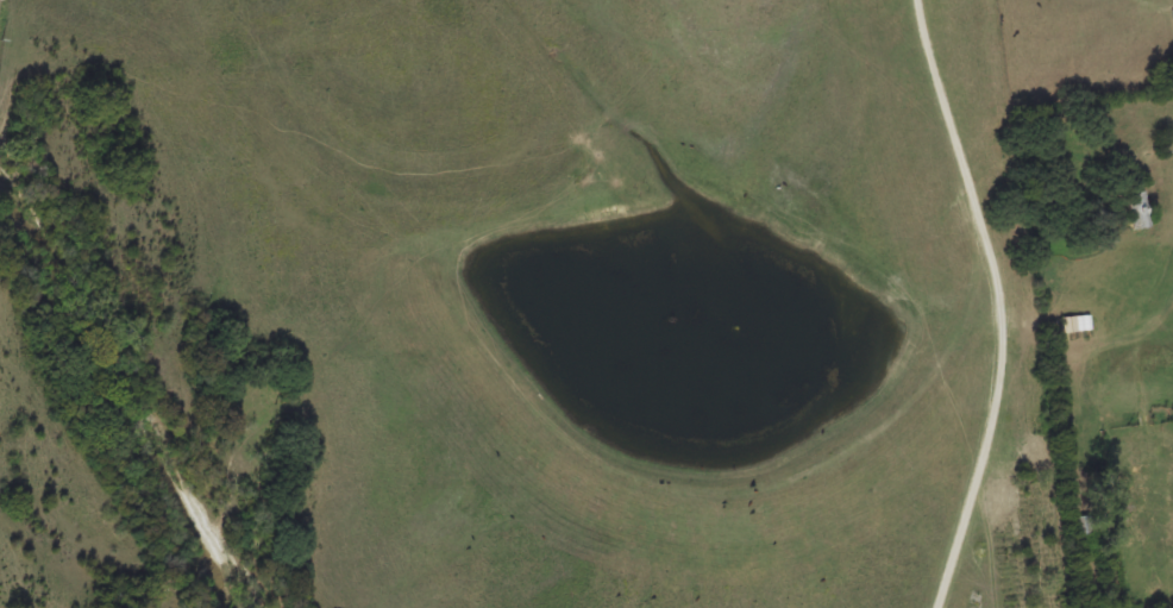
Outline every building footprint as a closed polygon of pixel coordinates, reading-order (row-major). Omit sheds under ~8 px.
[(1143,188),(1125,189),(1129,227),(1147,225),(1143,188)]
